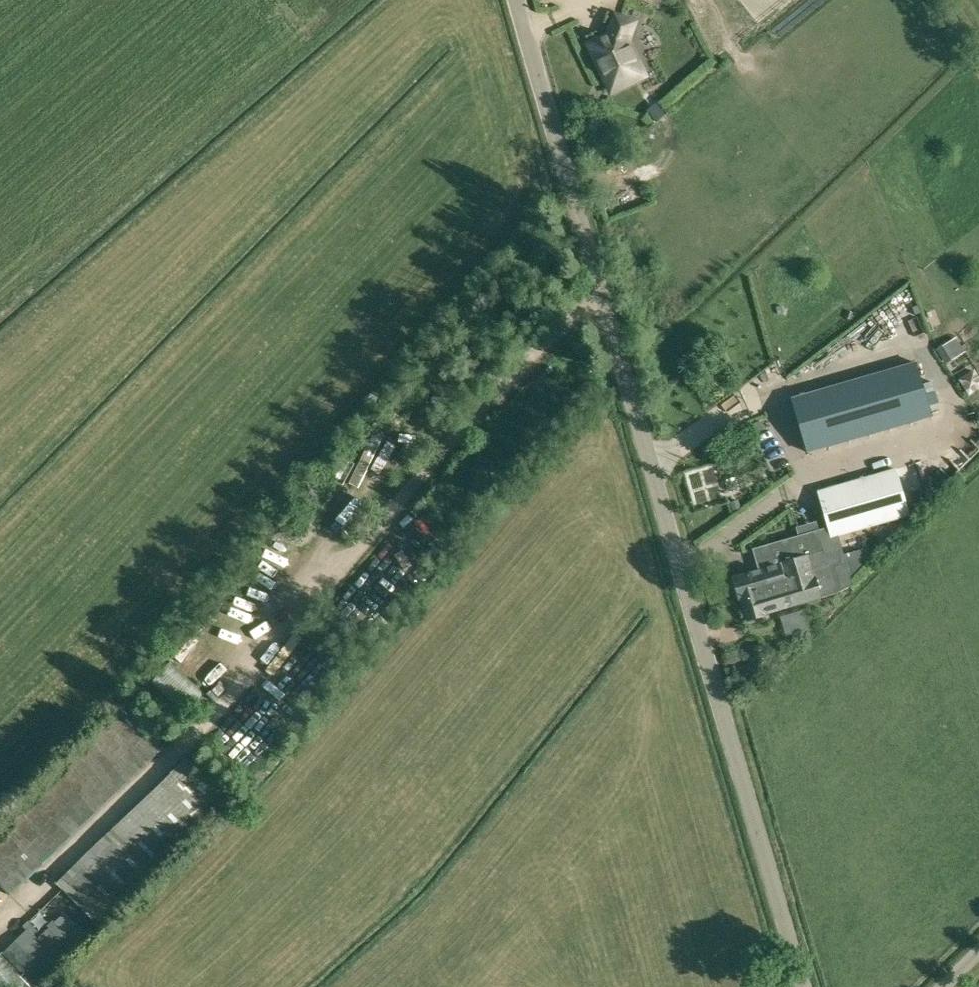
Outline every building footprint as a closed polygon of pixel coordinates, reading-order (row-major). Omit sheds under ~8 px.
[(609,35),(590,45),(612,91),(644,75),(634,54),(633,55),(627,42),(634,23),(616,16),(609,35)] [(960,355),(973,345),(967,337),(954,347),(960,355)] [(916,363),(792,399),(808,452),(932,417),(916,363)] [(960,379),(970,394),(978,387),(978,376),(974,369),(960,379)] [(753,548),(759,569),(733,576),(740,600),(741,599),(771,591),(769,584),(828,566),(844,562),(837,537),(911,515),(897,468),(818,491),(828,527),(753,548)] [(708,480),(698,483),(702,496),(711,493),(708,480)] [(270,555),(253,571),(260,578),(277,562),(270,555)] [(844,562),(828,566),(769,584),(771,591),(741,599),(747,620),(766,614),(766,613),(835,593),(850,584),(844,562)] [(803,610),(783,616),(789,636),(808,630),(803,610)] [(247,618),(236,622),(241,640),(252,637),(247,618)] [(206,693),(170,662),(151,685),(187,716),(206,693)] [(10,894),(172,740),(129,695),(0,824),(0,884),(10,894)] [(186,758),(57,883),(100,928),(229,803),(186,758)] [(50,981),(43,974),(86,933),(66,912),(55,922),(54,920),(48,926),(49,928),(38,939),(29,929),(3,953),(2,952),(0,955),(0,986),(44,986),(50,981)]
